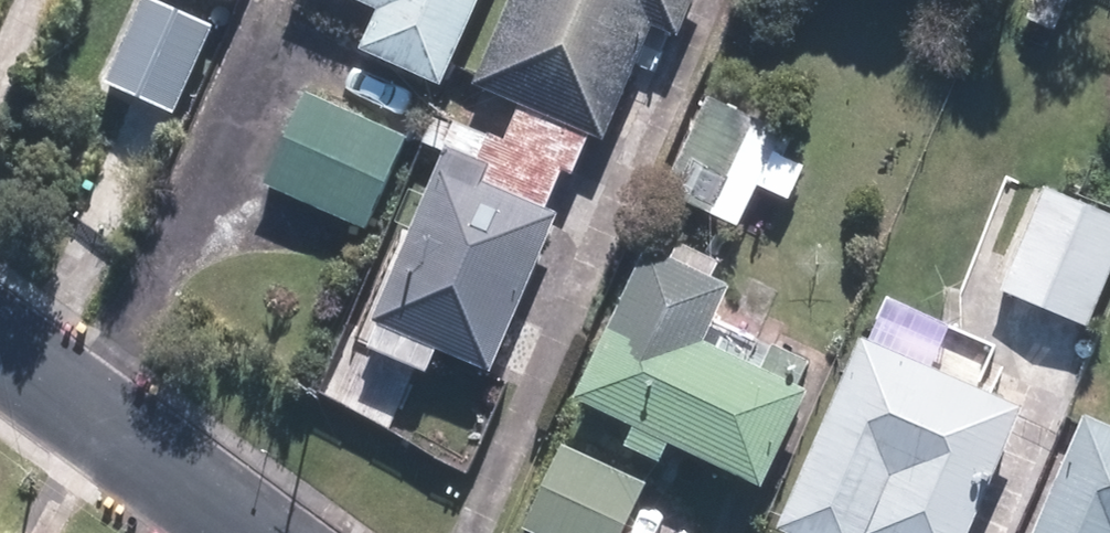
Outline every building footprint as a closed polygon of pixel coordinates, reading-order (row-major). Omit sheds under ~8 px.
[(222,23),(167,0),(156,0),(121,82),(186,109),(222,23)] [(389,7),(371,47),(454,84),(492,0),(372,0),(389,7)] [(489,84),(612,142),(666,26),(683,34),(699,0),(528,0),(489,84)] [(419,139),(313,90),(272,178),(379,227),(419,139)] [(788,133),(710,97),(666,191),(743,227),(761,186),(789,199),(806,163),(780,151),(788,133)] [(571,213),(497,181),(504,165),(458,145),(402,270),(394,267),(363,337),(441,371),(450,350),(500,372),(571,213)] [(1058,184),(1011,290),(1093,326),(1109,286),(1109,207),(1058,184)] [(670,252),(642,240),(572,399),(629,424),(619,446),(652,460),(661,440),(761,483),(804,387),(700,341),(729,277),(711,269),(715,261),(675,243),(670,252)] [(857,339),(775,527),(788,532),(970,532),(1023,410),(857,339)] [(1082,412),(1030,532),(1109,532),(1109,424),(1082,412)] [(567,441),(529,528),(540,532),(631,532),(655,479),(567,441)]
